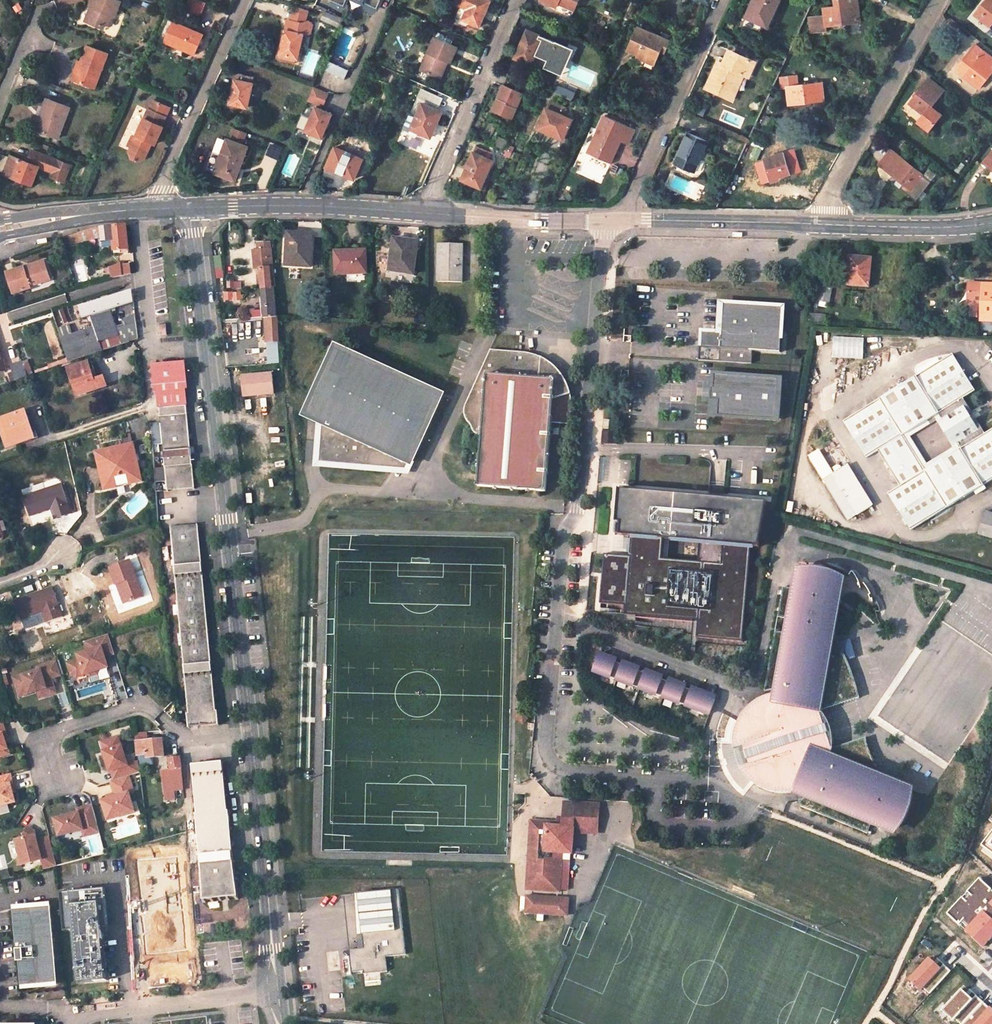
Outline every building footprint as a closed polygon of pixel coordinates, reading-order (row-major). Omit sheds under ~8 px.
[(126,0),(101,0),(98,6),(97,6),(91,21),(107,27),(109,22),(115,24),(118,16),(120,16),(126,0)] [(186,10),(200,17),(207,0),(191,0),(186,10)] [(456,2),(459,4),(458,6),(461,7),(465,9),(461,18),(464,19),(478,25),(489,0),(457,0),(456,2)] [(555,7),(557,2),(573,10),(577,0),(538,0),(555,7)] [(747,15),(763,22),(766,14),(771,16),(779,0),(754,0),(747,15)] [(838,6),(835,6),(824,7),(824,14),(809,15),(811,33),(827,31),(826,24),(860,21),(857,0),(837,0),(838,6)] [(970,18),(985,30),(991,21),(991,0),(984,0),(970,18)] [(306,11),(296,7),(291,21),(302,23),(308,21),(313,8),(306,11)] [(465,9),(461,7),(455,18),(463,22),(464,19),(461,18),(465,9)] [(322,8),(318,16),(335,23),(339,16),(322,8)] [(768,24),(771,16),(766,14),(763,22),(768,24)] [(284,30),(302,34),(311,31),(310,29),(313,27),(308,21),(302,23),(291,21),(287,20),(284,30)] [(166,41),(195,54),(203,35),(175,22),(166,41)] [(671,40),(636,24),(625,50),(635,54),(636,53),(656,62),(660,51),(665,53),(671,40)] [(296,58),(302,34),(284,30),(279,54),(296,58)] [(566,47),(546,39),(545,41),(537,38),(538,35),(537,35),(525,30),(513,57),(529,64),(534,54),(547,59),(545,62),(557,67),(566,47)] [(450,61),(457,46),(435,37),(420,69),(436,76),(444,59),(448,60),(450,61)] [(89,44),(86,50),(84,49),(73,78),(96,86),(110,52),(89,44)] [(975,44),(954,70),(978,89),(991,71),(991,57),(975,44)] [(560,74),(572,50),(566,47),(557,67),(545,62),(543,66),(560,74)] [(740,72),(745,74),(749,75),(756,60),(732,50),(726,63),(718,60),(706,86),(729,96),(740,72)] [(307,53),(303,73),(305,73),(306,67),(315,69),(318,55),(307,53)] [(654,65),(656,62),(636,53),(635,54),(634,57),(654,65)] [(440,77),(448,60),(444,59),(436,76),(440,77)] [(325,70),(343,80),(348,71),(329,61),(325,70)] [(234,79),(252,83),(253,75),(236,71),(234,79)] [(745,74),(740,72),(729,96),(734,98),(745,74)] [(787,88),(789,104),(823,100),(821,82),(793,85),(792,75),(780,76),(781,88),(787,88)] [(234,79),(229,102),(246,106),(252,83),(234,79)] [(940,92),(924,79),(904,105),(918,116),(911,124),(925,135),(938,118),(926,110),(940,92)] [(507,115),(511,105),(517,107),(523,93),(504,84),(492,109),(507,115)] [(572,100),(575,92),(557,85),(554,92),(572,100)] [(328,92),(313,86),(308,99),(322,105),(328,92)] [(420,88),(416,96),(439,106),(442,98),(420,88)] [(410,105),(414,96),(406,93),(402,102),(410,105)] [(156,140),(159,133),(160,131),(165,122),(162,121),(171,103),(157,97),(147,118),(150,119),(147,125),(144,123),(139,134),(135,143),(131,150),(132,155),(143,160),(147,158),(156,140)] [(50,115),(43,131),(61,137),(73,107),(50,98),(44,113),(47,114),(50,115)] [(546,108),(563,115),(566,107),(550,100),(546,108)] [(421,102),(417,113),(411,128),(430,136),(441,111),(421,102)] [(315,105),(305,129),(321,136),(331,112),(315,105)] [(511,105),(507,115),(512,118),(517,107),(511,105)] [(562,139),(571,119),(563,115),(546,108),(537,127),(562,139)] [(410,110),(404,125),(411,128),(417,113),(410,110)] [(43,131),(50,115),(47,114),(41,130),(43,131)] [(608,159),(615,144),(618,146),(622,138),(629,142),(636,128),(604,114),(588,150),(608,159)] [(241,143),(245,132),(233,127),(229,139),(241,143)] [(688,132),(675,162),(695,171),(708,141),(688,132)] [(159,133),(156,140),(161,142),(165,136),(159,133)] [(218,158),(213,171),(234,179),(247,145),(241,143),(229,139),(226,138),(219,154),(221,155),(220,158),(218,158)] [(618,146),(615,144),(608,159),(612,161),(618,146)] [(488,150),(476,145),(473,151),(486,157),(488,150)] [(335,146),(326,166),(352,178),(361,158),(335,146)] [(12,153),(6,172),(33,182),(40,165),(53,170),(51,175),(64,180),(70,163),(32,148),(28,159),(12,153)] [(991,149),(979,164),(991,174),(991,149)] [(473,151),(461,178),(481,187),(493,160),(486,157),(473,151)] [(759,174),(767,173),(767,178),(776,177),(776,175),(789,173),(786,152),(765,155),(765,158),(758,158),(759,174)] [(213,171),(218,158),(210,154),(205,168),(213,171)] [(893,155),(881,170),(908,192),(913,196),(926,181),(893,155)] [(126,225),(100,228),(102,240),(113,238),(115,254),(129,253),(127,238),(126,225)] [(290,234),(289,246),(291,246),(289,266),(312,268),(314,236),(290,234)] [(414,276),(419,243),(394,239),(392,252),(395,252),(392,272),(414,276)] [(460,245),(436,244),(436,282),(460,282),(460,245)] [(276,287),(273,246),(259,247),(255,248),(257,269),(262,268),(264,288),(275,287),(276,287)] [(347,274),(347,283),(365,283),(365,274),(367,274),(367,251),(336,252),(336,274),(347,274)] [(389,252),(386,271),(392,272),(395,252),(392,252),(389,252)] [(849,258),(847,287),(868,288),(870,259),(849,258)] [(44,261),(7,274),(14,294),(32,288),(31,285),(50,279),(44,261)] [(117,263),(109,266),(112,279),(124,275),(123,272),(131,271),(130,261),(117,263)] [(821,286),(818,301),(829,303),(832,288),(821,286)] [(275,287),(264,288),(266,309),(264,309),(265,317),(266,317),(268,338),(281,337),(279,316),(278,316),(275,287)] [(983,287),(983,288),(969,288),(968,306),(982,306),(982,320),(985,321),(985,330),(991,330),(991,287),(983,287)] [(109,303),(112,311),(132,304),(131,291),(77,308),(81,320),(90,317),(88,310),(109,303)] [(829,303),(818,301),(817,308),(827,310),(829,303)] [(117,331),(110,311),(112,311),(109,303),(88,310),(90,317),(94,328),(59,340),(67,363),(68,363),(137,340),(136,325),(126,328),(117,331)] [(781,310),(723,306),(721,335),(720,350),(780,354),(781,337),(780,337),(781,310)] [(64,325),(72,321),(67,308),(58,312),(64,325)] [(261,311),(250,311),(251,320),(261,319),(261,311)] [(810,316),(809,324),(826,325),(826,317),(810,316)] [(126,328),(136,325),(135,317),(123,321),(126,328)] [(833,338),(833,358),(863,359),(863,338),(833,338)] [(550,420),(552,397),(570,393),(569,389),(567,383),(564,377),(561,372),(557,368),(553,364),(546,359),(536,354),(531,353),(526,352),(491,349),(465,410),(464,413),(465,415),(470,421),(472,428),(475,431),(477,432),(481,434),(477,485),(545,489),(550,420)] [(408,462),(441,404),(342,351),(307,415),(321,423),(336,430),(335,431),(334,452),(319,448),(319,463),(392,468),(398,456),(406,460),(406,461),(408,462)] [(971,415),(961,400),(973,393),(950,356),(841,424),(864,461),(875,454),(898,490),(887,497),(909,533),(991,480),(991,431),(984,436),(974,420),(971,423),(967,418),(971,415)] [(26,377),(21,361),(9,366),(11,374),(7,375),(10,383),(26,377)] [(89,363),(69,370),(78,396),(108,386),(104,376),(95,380),(89,363)] [(183,365),(156,367),(160,412),(168,491),(195,489),(189,431),(183,365)] [(274,372),(244,374),(245,394),(275,391),(274,372)] [(776,420),(779,379),(715,375),(714,383),(714,387),(712,387),(711,401),(719,401),(719,404),(718,415),(776,420)] [(714,387),(714,383),(705,383),(703,403),(719,404),(719,401),(711,401),(712,387),(714,387)] [(571,404),(570,393),(552,397),(550,420),(569,422),(571,404)] [(33,439),(27,420),(29,419),(26,411),(4,418),(13,446),(33,439)] [(974,420),(982,415),(979,411),(971,415),(967,418),(971,423),(974,420)] [(949,436),(953,434),(950,429),(947,431),(936,416),(902,437),(925,473),(960,451),(949,436)] [(336,430),(321,423),(319,448),(334,452),(335,431),(336,430)] [(615,446),(616,433),(601,432),(600,446),(615,446)] [(104,491),(130,485),(141,483),(133,445),(96,454),(104,491)] [(404,469),(408,462),(406,461),(406,460),(398,456),(392,468),(404,469)] [(163,468),(154,470),(156,483),(165,481),(163,468)] [(857,521),(872,511),(847,470),(832,479),(857,521)] [(56,520),(71,515),(61,487),(25,499),(31,517),(52,510),(56,520)] [(663,540),(701,543),(749,547),(757,548),(767,503),(618,490),(616,523),(620,524),(619,536),(632,537),(663,540)] [(991,528),(991,514),(984,512),(981,525),(991,528)] [(199,526),(171,528),(189,713),(187,713),(188,728),(220,725),(219,712),(217,712),(212,661),(201,550),(199,526)] [(627,616),(699,622),(698,638),(741,641),(749,547),(701,543),(699,565),(661,561),(663,540),(632,537),(631,546),(630,557),(604,555),(599,604),(628,607),(627,616)] [(122,586),(128,601),(143,596),(130,561),(111,568),(117,584),(122,582),(124,586),(122,586)] [(892,830),(908,789),(884,778),(885,776),(877,765),(871,754),(866,738),(833,747),(834,743),(834,739),(833,735),(832,729),(829,721),(826,717),(822,711),(827,708),(860,698),(856,685),(848,661),(856,658),(851,639),(839,643),(834,628),(843,582),(799,574),(796,589),(784,587),(778,617),(787,619),(784,633),(776,631),(771,658),(765,691),(778,689),(778,693),(771,694),(761,698),(755,702),(752,704),(746,710),(740,718),(737,724),(736,728),(734,735),(734,739),(734,748),(743,746),(746,756),(749,764),(740,767),(750,780),(756,785),(761,788),(768,791),(772,792),(781,793),(791,793),(799,791),(803,789),(807,787),(809,787),(815,782),(824,786),(816,792),(812,795),(808,797),(799,800),(801,806),(867,834),(872,822),(892,830)] [(117,584),(124,603),(128,601),(122,586),(124,586),(122,582),(117,584)] [(52,588),(16,601),(23,620),(43,612),(47,622),(63,616),(52,588)] [(114,651),(109,635),(85,642),(88,652),(78,655),(80,660),(69,664),(72,674),(78,677),(87,674),(91,676),(98,674),(99,670),(109,667),(105,657),(105,654),(114,651)] [(593,671),(709,714),(715,699),(709,696),(709,693),(700,690),(693,687),(692,690),(685,687),(686,685),(677,682),(670,679),(669,681),(662,679),(663,676),(655,673),(647,670),(646,672),(639,670),(640,668),(632,665),(624,661),(623,664),(616,661),(617,659),(608,655),(600,653),(593,671)] [(62,675),(57,661),(40,667),(41,670),(23,676),(23,675),(13,678),(18,691),(27,688),(29,694),(37,691),(45,689),(47,696),(56,693),(52,678),(62,675)] [(29,694),(27,688),(18,691),(20,697),(29,694)] [(47,696),(45,689),(37,691),(40,698),(47,696)] [(518,716),(517,713),(520,709),(518,708),(513,713),(512,719),(519,724),(520,723),(517,718),(518,716)] [(3,734),(6,733),(3,723),(0,724),(0,757),(10,753),(6,742),(3,734)] [(146,733),(135,734),(138,755),(147,754),(147,758),(164,756),(162,739),(147,741),(146,733)] [(128,765),(122,746),(121,746),(118,737),(102,742),(105,751),(104,751),(110,771),(112,770),(117,769),(120,778),(129,775),(140,772),(138,761),(128,765)] [(163,770),(165,790),(166,799),(173,798),(173,789),(183,788),(180,757),(170,758),(171,769),(163,770)] [(224,763),(192,766),(197,814),(194,815),(203,900),(239,897),(234,840),(231,812),(229,812),(227,794),(224,763)] [(11,784),(13,783),(11,773),(0,776),(0,806),(16,802),(13,791),(11,784)] [(134,791),(129,775),(120,778),(115,780),(111,781),(116,796),(103,800),(109,819),(135,811),(129,792),(134,791)] [(596,832),(598,805),(563,803),(561,817),(556,817),(555,824),(555,831),(530,830),(526,889),(558,891),(560,852),(571,852),(572,831),(596,832)] [(98,825),(93,804),(77,808),(78,812),(55,818),(59,835),(83,829),(98,825)] [(555,831),(555,824),(531,822),(530,830),(555,831)] [(100,831),(98,825),(83,829),(85,835),(100,831)] [(57,866),(49,836),(37,839),(35,830),(31,831),(27,829),(24,833),(23,833),(24,837),(16,839),(23,864),(42,859),(45,869),(57,866)] [(409,953),(402,887),(360,892),(365,932),(361,933),(363,943),(366,942),(367,946),(352,948),(353,958),(355,970),(367,969),(367,972),(390,970),(389,955),(409,953)] [(109,926),(105,888),(60,892),(61,898),(64,930),(74,929),(77,969),(84,969),(85,983),(107,980),(102,926),(109,926)] [(558,891),(526,889),(526,896),(568,899),(568,891),(558,891)] [(568,899),(526,896),(525,913),(567,915),(568,899)] [(57,984),(50,904),(14,907),(19,960),(25,960),(27,987),(57,984)] [(355,970),(353,958),(347,959),(348,971),(355,970)] [(57,987),(57,984),(27,987),(25,960),(22,960),(24,990),(57,987)]
